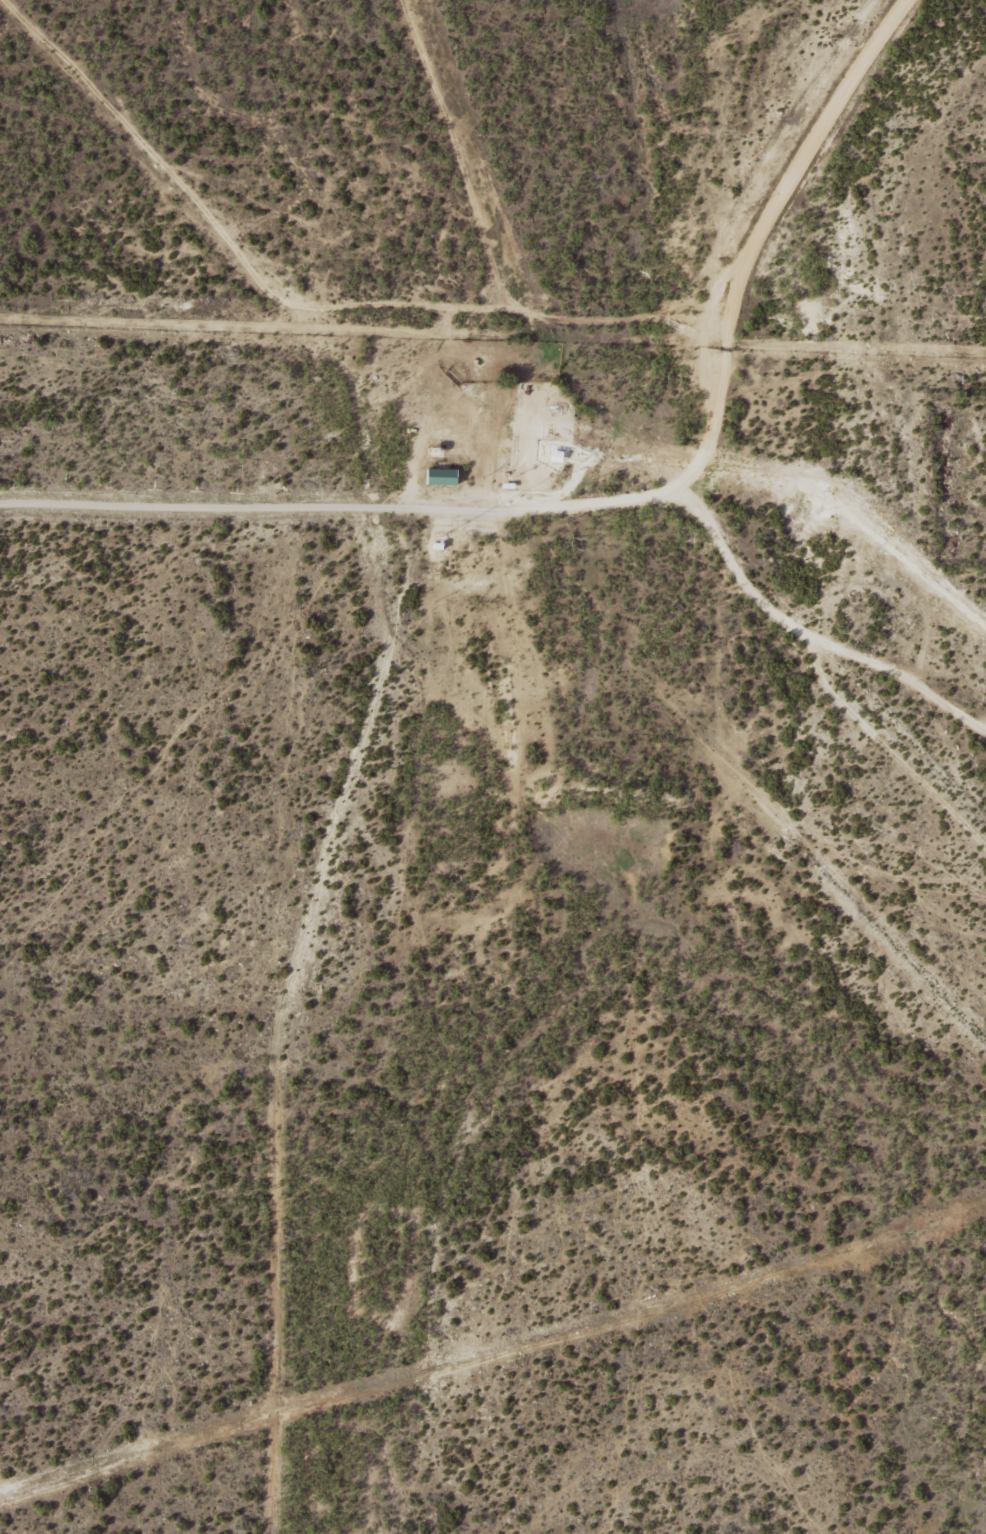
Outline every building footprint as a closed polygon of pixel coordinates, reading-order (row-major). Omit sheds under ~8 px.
[(551,436),(551,427),(537,427),(537,436),(551,436)] [(460,468),(429,468),(429,485),(460,485),(460,468)]
